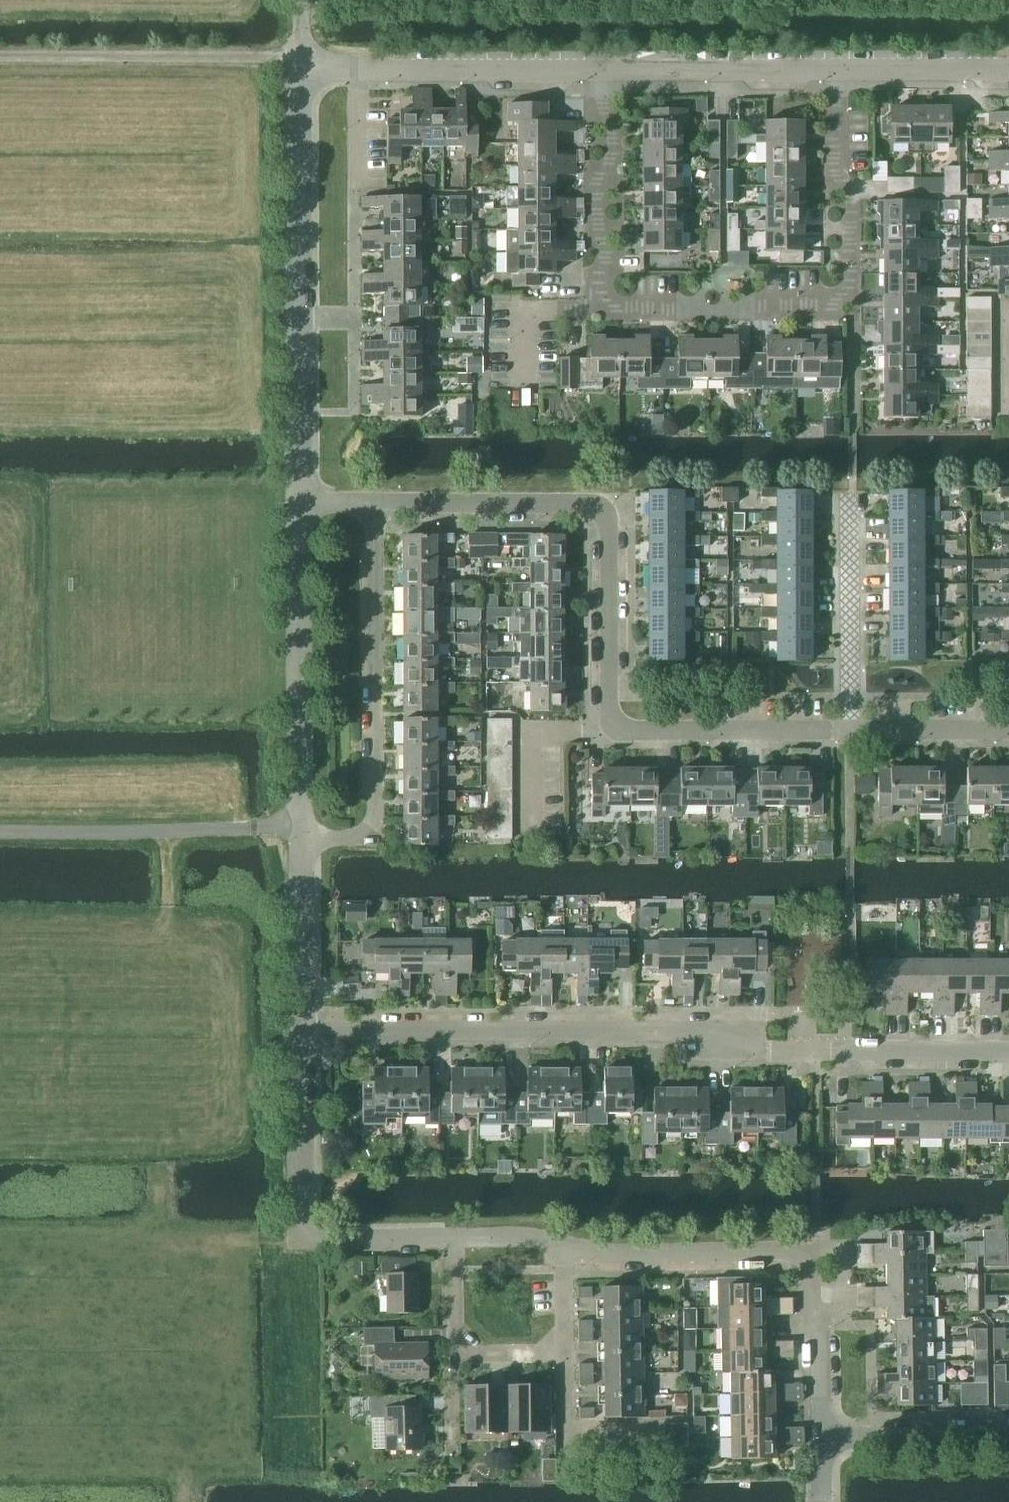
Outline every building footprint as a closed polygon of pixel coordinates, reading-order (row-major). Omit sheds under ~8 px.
[(399,119),(387,119),(387,164),(400,163),(400,147),(421,147),(421,90),(412,90),(412,111),(399,111),(399,119)] [(431,90),(421,90),(421,147),(443,147),(443,111),(431,111),(431,90)] [(455,111),(443,111),(443,147),(464,147),(464,153),(470,153),(471,158),(477,158),(477,153),(477,127),(465,127),(465,90),(455,90),(455,111)] [(575,123),(546,123),(546,105),(508,106),(508,125),(518,125),(518,145),(554,145),(554,134),(575,134),(575,123)] [(686,109),(649,110),(649,122),(643,122),(643,144),(680,143),(680,123),(686,123),(686,109)] [(907,154),(920,154),(920,109),(891,109),(891,143),(907,143),(907,154)] [(931,153),(931,143),(949,143),(949,109),(920,109),(920,154),(931,153)] [(989,113),(989,123),(1008,123),(1008,127),(1008,113),(989,113)] [(719,144),(719,121),(707,121),(707,144),(709,144),(719,144)] [(738,144),(738,121),(726,121),(726,144),(736,144),(738,144)] [(765,135),(754,135),(754,143),(765,143),(803,143),(803,121),(765,121),(765,135)] [(643,165),(680,165),(680,143),(643,144),(643,165)] [(803,143),(765,143),(766,164),(803,164),(803,143)] [(719,159),(719,144),(709,144),(709,159),(719,159)] [(736,159),(736,144),(726,144),(726,159),(736,159)] [(518,166),(575,166),(575,157),(554,157),(554,145),(518,145),(518,166)] [(988,152),(988,161),(1008,161),(1008,151),(988,152)] [(988,161),(988,172),(1008,171),(1008,161),(988,161)] [(803,164),(766,164),(766,186),(803,186),(803,164)] [(691,178),(680,178),(680,165),(643,165),(643,186),(691,186),(691,178)] [(575,177),(575,166),(518,166),(518,189),(554,189),(554,177),(575,177)] [(944,193),(959,193),(959,167),(944,167),(944,193)] [(719,186),(719,172),(709,172),(709,186),(719,186)] [(737,186),(737,172),(727,172),(727,186),(737,186)] [(980,187),(980,175),(966,174),(966,186),(980,187)] [(887,193),(913,193),(913,178),(887,178),(887,193)] [(681,208),(681,195),(691,194),(691,186),(643,186),(643,208),(681,208)] [(719,203),(719,186),(709,186),(709,203),(719,203)] [(737,203),(737,186),(727,186),(727,203),(737,203)] [(756,187),(756,195),(766,195),(766,208),(803,208),(803,186),(766,186),(766,187),(756,187)] [(575,210),(575,200),(554,201),(554,189),(518,189),(518,210),(575,210)] [(383,219),(420,219),(420,197),(362,198),(362,208),(383,208),(383,219)] [(988,200),(988,210),(1008,209),(1008,198),(988,200)] [(965,210),(981,210),(981,199),(965,199),(965,210)] [(883,201),(877,201),(877,213),(881,216),(883,216),(883,225),(917,225),(917,211),(937,211),(937,201),(883,201)] [(959,211),(959,201),(942,201),(942,211),(959,211)] [(643,231),(681,230),(681,208),(643,208),(643,231)] [(753,221),(753,230),(766,230),(803,230),(803,208),(766,208),(766,221),(753,221)] [(988,210),(988,218),(1008,217),(1008,209),(988,210)] [(575,220),(575,210),(518,210),(518,231),(518,232),(554,232),(554,220),(575,220)] [(965,220),(981,220),(981,210),(965,210),(965,220)] [(719,230),(719,215),(709,215),(710,230),(719,230)] [(737,230),(737,215),(727,215),(727,230),(737,230)] [(420,240),(420,219),(383,219),(383,231),(362,231),(362,241),(420,240)] [(883,225),(877,225),(877,237),(881,240),(883,240),(883,250),(937,249),(937,241),(917,240),(917,225),(883,225)] [(681,230),(643,231),(643,252),(681,252),(681,230)] [(720,252),(719,230),(710,230),(708,230),(708,252),(720,252)] [(739,230),(737,230),(727,230),(727,252),(739,252),(739,230)] [(803,230),(766,230),(766,252),(779,252),(779,263),(803,263),(803,252),(803,230)] [(518,232),(518,231),(504,231),(505,253),(575,253),(575,244),(554,244),(554,232),(518,232)] [(384,263),(420,263),(420,240),(362,241),(362,251),(383,251),(384,263)] [(959,250),(959,241),(942,241),(942,250),(959,250)] [(990,248),(990,257),(1008,257),(1008,248),(990,248)] [(937,249),(883,250),(883,274),(918,274),(917,261),(937,261),(937,249)] [(505,275),(512,275),(512,288),(538,288),(538,276),(554,276),(554,263),(575,263),(575,253),(505,253),(505,275)] [(990,257),(990,267),(998,267),(998,281),(998,282),(998,290),(998,296),(1008,296),(1008,257),(990,257)] [(420,285),(420,263),(384,263),(384,275),(362,275),(362,284),(420,285)] [(918,274),(883,274),(883,298),(937,298),(937,289),(918,288),(918,274)] [(420,318),(420,285),(362,284),(363,294),(384,294),(384,307),(386,307),(386,318),(420,318)] [(946,290),(942,293),(942,299),(958,299),(958,290),(946,290)] [(937,298),(883,298),(884,321),(918,321),(918,308),(937,308),(937,298)] [(991,310),(991,298),(967,298),(967,310),(991,310)] [(967,321),(991,321),(991,310),(967,310),(967,321)] [(430,318),(420,318),(386,318),(386,330),(384,330),(384,342),(363,342),(363,352),(420,352),(420,331),(430,331),(430,318)] [(465,328),(465,321),(454,321),(454,332),(461,332),(465,328)] [(884,322),(877,322),(877,334),(879,336),(880,337),(884,337),(884,346),(937,346),(937,337),(918,336),(918,321),(884,321),(884,322)] [(967,333),(991,333),(991,321),(967,321),(967,333)] [(967,346),(991,345),(991,333),(967,333),(967,346)] [(811,342),(795,342),(795,364),(795,377),(795,390),(816,389),(840,389),(840,354),(840,345),(825,345),(825,337),(811,337),(811,342)] [(959,347),(959,337),(945,337),(941,340),(941,347),(959,347)] [(591,359),(561,360),(561,390),(603,390),(603,378),(619,378),(619,364),(619,343),(605,343),(605,338),(591,338),(591,359)] [(619,343),(619,364),(619,378),(637,378),(637,389),(663,389),(663,364),(663,359),(649,359),(649,338),(635,338),(635,343),(619,343)] [(679,359),(663,359),(663,364),(663,389),(689,389),(689,378),(708,378),(708,364),(708,343),(693,343),(693,338),(679,338),(679,359)] [(723,343),(708,343),(708,364),(708,378),(724,378),(724,390),(752,389),(752,359),(737,359),(737,338),(723,338),(723,343)] [(752,359),(752,389),(774,389),(795,390),(795,377),(795,364),(795,342),(781,342),(781,338),(767,338),(767,354),(752,354),(752,359)] [(967,357),(991,357),(991,345),(967,346),(967,357)] [(937,346),(884,346),(884,370),(918,370),(918,355),(937,356),(937,346)] [(420,373),(420,352),(363,352),(363,362),(384,362),(384,372),(420,373)] [(967,370),(991,370),(991,357),(967,357),(967,370)] [(918,370),(884,370),(884,394),(938,394),(938,384),(918,384),(918,370)] [(967,382),(991,382),(991,370),(967,370),(967,382)] [(421,395),(420,373),(384,372),(384,385),(363,385),(363,395),(421,395)] [(991,394),(991,382),(967,382),(967,394),(991,394)] [(938,394),(884,394),(884,418),(918,418),(918,403),(938,403),(938,394)] [(991,406),(991,394),(967,394),(967,406),(991,406)] [(384,417),(421,417),(421,395),(363,395),(363,405),(384,405),(384,417)] [(991,418),(991,406),(967,406),(967,418),(991,418)] [(681,492),(650,492),(650,512),(682,512),(682,498),(699,498),(699,488),(681,488),(681,492)] [(777,512),(810,512),(810,492),(779,492),(778,488),(761,488),(761,498),(777,498),(777,512)] [(890,513),(922,513),(922,497),(939,497),(939,488),(921,488),(921,491),(889,491),(890,513)] [(1000,488),(1000,497),(1008,497),(1008,488),(1000,488)] [(738,503),(738,489),(721,489),(721,502),(738,503)] [(682,512),(650,512),(650,536),(682,536),(682,522),(698,522),(698,512),(682,512)] [(810,512),(777,512),(760,512),(760,522),(777,522),(778,536),(810,536),(810,512)] [(1000,513),(1000,522),(1008,522),(1008,512),(1000,512),(1000,513)] [(922,537),(922,522),(937,522),(937,513),(922,513),(890,513),(890,537),(922,537)] [(1000,522),(1000,513),(980,513),(980,523),(1000,523),(1000,522)] [(732,532),(744,532),(744,515),(732,515),(732,532)] [(482,534),(471,535),(471,559),(482,559),(482,534)] [(495,534),(482,534),(482,559),(495,559),(495,548),(511,548),(530,548),(530,560),(530,562),(563,562),(563,537),(531,537),(531,534),(512,534),(495,534)] [(435,537),(403,537),(403,563),(436,562),(436,559),(436,544),(454,544),(454,535),(435,535),(435,537)] [(682,536),(650,536),(650,561),(682,561),(682,546),(698,546),(698,536),(682,536)] [(778,560),(810,560),(810,536),(778,536),(761,537),(761,546),(778,546),(778,560)] [(1000,536),(1000,545),(1008,545),(1008,537),(1000,536)] [(732,549),(744,549),(744,537),(732,538),(732,549)] [(922,561),(922,546),(938,545),(938,537),(922,537),(890,537),(890,561),(922,561)] [(436,562),(403,563),(403,588),(436,588),(436,584),(436,569),(453,569),(454,559),(436,559),(436,562)] [(530,560),(511,559),(511,569),(530,569),(530,584),(530,587),(563,587),(563,562),(530,562),(530,560)] [(778,585),(810,585),(810,560),(778,560),(761,560),(761,570),(778,570),(778,585)] [(682,561),(650,561),(650,585),(682,585),(682,570),(698,570),(698,561),(682,561)] [(923,585),(922,570),(937,570),(938,561),(922,561),(890,561),(890,585),(923,585)] [(1000,561),(1000,570),(1008,570),(1008,561),(1000,561)] [(530,584),(512,583),(512,593),(517,593),(530,593),(530,609),(530,612),(563,612),(563,587),(530,587),(530,584)] [(436,588),(403,588),(403,613),(436,612),(436,609),(436,594),(453,593),(453,584),(436,584),(436,588)] [(1000,584),(1000,593),(1008,594),(1008,584),(1000,584)] [(682,585),(650,585),(650,609),(682,609),(682,594),(698,594),(698,585),(682,585)] [(810,585),(778,585),(760,585),(760,594),(778,594),(778,609),(810,609),(810,585)] [(923,608),(923,594),(938,594),(938,585),(923,585),(890,585),(890,608),(923,608)] [(496,595),(485,596),(485,608),(496,608),(496,595)] [(923,632),(923,618),(938,618),(938,608),(923,608),(890,608),(890,632),(923,632)] [(436,612),(403,613),(403,637),(436,637),(436,633),(436,622),(453,622),(453,609),(436,609),(436,612)] [(495,625),(495,609),(486,609),(486,625),(495,625)] [(517,609),(512,609),(512,618),(519,618),(518,634),(530,634),(530,637),(563,637),(563,612),(530,612),(530,609),(517,609)] [(682,609),(650,609),(650,632),(682,632),(682,618),(698,618),(698,609),(682,609)] [(810,609),(778,609),(760,609),(760,618),(778,618),(778,632),(810,632),(810,609)] [(1000,609),(1000,618),(1008,618),(1008,609),(1000,609)] [(682,632),(650,632),(650,661),(682,661),(682,642),(699,642),(699,632),(682,632)] [(810,632),(778,632),(761,632),(761,642),(778,642),(778,661),(810,661),(810,632)] [(923,632),(890,632),(891,661),(923,661),(923,641),(940,641),(940,632),(923,632)] [(1000,632),(1000,641),(1008,641),(1008,632),(1000,632)] [(436,637),(403,637),(403,663),(436,663),(436,658),(436,643),(454,643),(454,646),(464,645),(463,634),(453,634),(453,633),(436,633),(436,637)] [(518,634),(511,634),(511,642),(520,643),(520,658),(530,658),(530,662),(563,662),(563,637),(530,637),(530,634),(518,634)] [(436,663),(403,663),(403,688),(436,687),(436,683),(436,669),(453,669),(453,659),(436,658),(436,663)] [(520,658),(511,658),(511,667),(518,668),(518,683),(530,683),(530,687),(563,687),(563,662),(530,662),(530,658),(520,658)] [(436,687),(403,688),(403,712),(436,712),(436,693),(454,693),(454,683),(436,683),(436,687)] [(518,683),(512,683),(512,692),(530,692),(530,712),(563,712),(563,687),(530,687),(530,683),(518,683)] [(436,746),(436,743),(436,727),(454,726),(454,717),(435,717),(435,720),(403,720),(403,747),(436,746)] [(487,732),(512,732),(512,721),(512,719),(487,719),(487,732)] [(487,742),(512,742),(512,732),(487,732),(487,742)] [(487,755),(512,755),(512,742),(487,742),(487,755)] [(436,771),(436,768),(436,753),(453,753),(454,743),(436,743),(436,746),(403,747),(403,771),(436,771)] [(512,768),(512,755),(487,755),(487,767),(512,768)] [(512,779),(512,768),(487,767),(487,780),(512,779)] [(437,796),(437,792),(436,777),(453,777),(453,768),(436,768),(436,771),(403,771),(403,796),(437,796)] [(890,786),(878,787),(878,816),(891,816),(891,805),(916,805),(917,805),(917,768),(890,768),(890,786)] [(917,805),(916,805),(916,814),(941,814),(941,827),(954,827),(954,816),(955,816),(955,786),(943,786),(943,768),(917,768),(917,805)] [(967,786),(955,786),(955,816),(967,816),(967,805),(995,805),(995,768),(967,768),(967,786)] [(995,768),(995,805),(1008,805),(1008,768),(995,768)] [(605,806),(630,806),(630,769),(604,769),(604,775),(591,775),(592,817),(605,817),(605,806)] [(669,775),(657,775),(657,769),(630,769),(630,806),(655,806),(655,816),(669,816),(669,775)] [(680,806),(707,806),(707,769),(680,769),(680,775),(669,775),(669,816),(680,816),(680,806)] [(745,816),(745,777),(733,777),(733,769),(707,769),(707,806),(732,806),(732,816),(745,816)] [(757,806),(784,806),(783,769),(757,769),(757,777),(745,777),(745,816),(757,816),(757,806)] [(822,775),(810,775),(810,769),(783,769),(784,806),(809,806),(809,816),(822,816),(822,775)] [(488,792),(512,792),(512,779),(487,780),(488,792)] [(437,817),(437,802),(453,802),(453,792),(437,792),(437,796),(403,796),(404,821),(436,820),(437,817)] [(488,804),(512,803),(512,792),(488,792),(488,804)] [(488,816),(512,816),(512,803),(488,804),(488,816)] [(488,828),(512,828),(512,816),(488,816),(488,828)] [(436,820),(404,821),(404,846),(437,845),(437,826),(455,826),(455,817),(437,817),(436,820)] [(488,839),(512,839),(512,828),(488,828),(488,839)] [(364,920),(364,907),(347,907),(346,907),(346,909),(346,920),(364,920)] [(564,973),(564,941),(564,932),(540,931),(540,941),(540,995),(550,995),(550,973),(564,973)] [(611,973),(611,969),(626,969),(626,931),(610,931),(610,941),(587,941),(587,995),(597,995),(597,973),(611,973)] [(752,931),(752,940),(728,940),(729,994),(739,994),(739,973),(753,973),(753,972),(765,972),(765,931),(752,931)] [(375,941),(362,941),(362,972),(374,972),(374,973),(388,973),(388,995),(398,995),(398,941),(375,940),(375,941)] [(672,994),(682,994),(682,940),(658,940),(658,942),(644,942),(644,971),(658,971),(658,973),(672,973),(672,994)] [(693,973),(706,973),(706,940),(682,940),(682,994),(693,994),(693,973)] [(728,940),(706,940),(706,973),(719,973),(719,994),(729,994),(728,940)] [(422,941),(398,941),(398,995),(409,995),(409,973),(422,973),(422,941)] [(446,941),(422,941),(422,973),(435,973),(435,995),(446,995),(446,941)] [(469,941),(446,941),(446,995),(455,995),(455,973),(469,973),(469,941)] [(540,995),(540,941),(516,941),(516,942),(502,942),(502,971),(516,971),(516,973),(530,973),(530,995),(540,995)] [(587,995),(587,941),(564,941),(564,973),(577,973),(577,995),(587,995)] [(896,1015),(896,960),(872,960),(872,993),(886,993),(886,1015),(896,1015)] [(919,993),(919,960),(896,960),(896,1015),(906,1015),(906,993),(919,993)] [(943,1015),(943,960),(919,960),(919,993),(933,993),(933,1015),(943,1015)] [(966,993),(966,961),(943,960),(943,1015),(953,1015),(953,993),(966,993)] [(989,1015),(990,961),(966,961),(966,993),(979,993),(979,1015),(989,1015)] [(990,961),(989,1015),(1000,1015),(1000,993),(1008,993),(1008,961),(990,961)] [(375,1088),(362,1088),(362,1092),(362,1124),(378,1124),(385,1124),(385,1119),(401,1119),(401,1118),(401,1112),(401,1068),(375,1068),(375,1088)] [(428,1068),(401,1068),(401,1112),(401,1118),(425,1118),(425,1125),(439,1125),(439,1092),(428,1092),(428,1068)] [(451,1092),(439,1092),(439,1125),(453,1125),(453,1112),(462,1112),(478,1112),(478,1068),(451,1068),(451,1092)] [(504,1068),(478,1068),(478,1112),(478,1118),(478,1126),(501,1125),(516,1125),(516,1092),(504,1092),(504,1068)] [(528,1092),(516,1092),(516,1125),(529,1125),(529,1120),(552,1120),(554,1120),(554,1112),(555,1068),(528,1068),(528,1092)] [(580,1068),(555,1068),(554,1112),(572,1112),(572,1124),(578,1125),(592,1125),(592,1092),(580,1092),(580,1068)] [(604,1092),(592,1092),(592,1125),(606,1125),(606,1112),(632,1112),(641,1112),(641,1088),(632,1088),(632,1068),(604,1068),(604,1092)] [(837,1114),(837,1146),(850,1146),(850,1139),(872,1139),(872,1084),(862,1084),(863,1106),(849,1106),(837,1106),(837,1114)] [(883,1084),(872,1084),(872,1139),(896,1139),(895,1106),(883,1106),(883,1084)] [(909,1106),(895,1106),(896,1139),(919,1139),(919,1084),(909,1084),(909,1106)] [(930,1084),(919,1084),(919,1139),(943,1138),(942,1106),(930,1106),(930,1084)] [(956,1106),(942,1106),(943,1138),(966,1138),(966,1084),(956,1084),(956,1106)] [(976,1084),(966,1084),(966,1138),(988,1138),(988,1144),(1003,1144),(1003,1138),(1002,1108),(990,1108),(990,1106),(976,1106),(976,1084)] [(655,1112),(642,1112),(642,1144),(657,1144),(657,1132),(681,1132),(681,1088),(655,1088),(655,1112)] [(707,1088),(681,1088),(681,1132),(704,1132),(704,1145),(719,1145),(719,1112),(707,1112),(707,1088)] [(731,1112),(719,1112),(719,1145),(733,1145),(733,1132),(757,1132),(757,1088),(731,1088),(731,1112)] [(784,1088),(757,1088),(757,1132),(775,1132),(775,1141),(780,1141),(780,1145),(795,1145),(795,1112),(784,1112),(784,1088)] [(984,1242),(1008,1242),(1007,1230),(983,1230),(984,1242)] [(932,1231),(925,1231),(887,1232),(887,1244),(867,1244),(867,1254),(926,1253),(933,1253),(932,1231)] [(984,1254),(1008,1254),(1008,1242),(984,1242),(984,1254)] [(965,1252),(976,1252),(976,1243),(965,1243),(965,1252)] [(977,1263),(976,1257),(976,1252),(965,1252),(965,1263),(977,1263)] [(888,1275),(926,1275),(926,1253),(867,1254),(867,1264),(887,1264),(888,1275)] [(1008,1266),(1008,1254),(984,1254),(984,1257),(984,1266),(1008,1266)] [(416,1273),(416,1259),(382,1260),(382,1274),(387,1274),(388,1314),(418,1314),(417,1273),(416,1273)] [(878,1296),(926,1296),(926,1275),(888,1275),(888,1287),(878,1287),(878,1296)] [(966,1295),(977,1295),(977,1275),(965,1275),(966,1295)] [(764,1284),(751,1284),(751,1278),(751,1277),(716,1278),(716,1279),(717,1279),(717,1309),(721,1309),(721,1307),(793,1306),(793,1297),(764,1298),(764,1284)] [(597,1309),(642,1309),(642,1286),(603,1287),(603,1301),(597,1301),(597,1309)] [(585,1287),(578,1287),(578,1298),(585,1298),(592,1298),(592,1287),(585,1287)] [(966,1313),(977,1313),(977,1295),(966,1295),(966,1313)] [(934,1297),(926,1297),(926,1296),(878,1296),(878,1307),(888,1307),(888,1319),(896,1319),(926,1319),(927,1317),(935,1317),(934,1297)] [(721,1329),(764,1328),(764,1315),(793,1315),(793,1306),(721,1307),(721,1309),(721,1329)] [(604,1331),(642,1330),(642,1309),(597,1309),(597,1318),(604,1317),(604,1331)] [(897,1340),(935,1339),(935,1317),(927,1317),(926,1319),(896,1319),(897,1340)] [(585,1321),(578,1321),(578,1331),(585,1331),(592,1331),(592,1320),(585,1321)] [(426,1344),(394,1344),(394,1328),(364,1328),(364,1345),(375,1345),(376,1380),(426,1379),(426,1344)] [(722,1350),(794,1349),(793,1341),(764,1341),(764,1328),(721,1329),(722,1350)] [(1004,1339),(1004,1329),(992,1329),(992,1339),(1004,1339)] [(597,1353),(643,1352),(642,1330),(604,1331),(604,1344),(597,1345),(597,1353)] [(986,1339),(986,1330),(966,1330),(966,1340),(974,1340),(974,1339),(986,1339)] [(585,1331),(578,1331),(578,1341),(578,1342),(585,1342),(592,1342),(592,1331),(585,1331)] [(897,1363),(935,1363),(935,1339),(897,1340),(897,1363)] [(972,1362),(986,1362),(986,1339),(974,1339),(974,1340),(974,1350),(972,1350),(972,1362)] [(992,1350),(1004,1350),(1004,1339),(992,1339),(992,1350)] [(765,1372),(765,1371),(765,1359),(794,1358),(794,1349),(722,1350),(722,1373),(731,1373),(739,1373),(739,1372),(765,1372)] [(604,1374),(643,1374),(643,1352),(597,1353),(598,1361),(604,1361),(604,1374)] [(972,1377),(987,1377),(986,1362),(972,1362),(972,1377)] [(877,1384),(936,1383),(935,1363),(897,1363),(897,1373),(877,1374),(877,1384)] [(586,1364),(579,1364),(579,1365),(579,1375),(586,1374),(593,1374),(593,1364),(586,1364)] [(1006,1365),(994,1365),(994,1372),(994,1383),(1006,1382),(1006,1372),(1006,1365)] [(731,1394),(803,1392),(802,1384),(774,1384),(773,1371),(765,1371),(765,1372),(739,1372),(739,1373),(731,1373),(731,1394)] [(586,1374),(579,1375),(579,1385),(586,1385),(593,1385),(593,1374),(586,1374)] [(598,1396),(643,1395),(643,1374),(604,1374),(605,1388),(598,1388),(598,1396)] [(1006,1382),(994,1383),(994,1393),(995,1410),(995,1411),(1008,1411),(1008,1409),(1008,1393),(1006,1393),(1006,1382)] [(936,1383),(877,1384),(877,1394),(897,1393),(898,1406),(936,1405),(936,1383)] [(972,1383),(960,1384),(960,1406),(988,1406),(988,1383),(972,1383)] [(507,1433),(550,1432),(549,1385),(507,1386),(507,1433)] [(465,1434),(507,1433),(507,1386),(464,1386),(465,1434)] [(739,1415),(774,1415),(774,1402),(803,1401),(803,1392),(731,1394),(731,1415),(739,1415)] [(605,1418),(644,1417),(643,1395),(598,1396),(598,1404),(605,1404),(605,1418)] [(396,1396),(369,1396),(370,1419),(385,1418),(385,1450),(420,1450),(419,1408),(415,1408),(415,1396),(396,1396)] [(580,1408),(580,1419),(587,1419),(594,1418),(594,1408),(587,1408),(580,1408)] [(731,1437),(803,1436),(803,1427),(774,1428),(774,1415),(739,1415),(731,1415),(731,1437)] [(664,1436),(688,1435),(687,1423),(663,1424),(664,1436)] [(664,1448),(688,1448),(688,1435),(664,1436),(664,1448)] [(731,1459),(740,1459),(775,1459),(775,1445),(803,1444),(803,1436),(731,1437),(731,1459)] [(664,1460),(688,1460),(688,1448),(664,1448),(664,1460)]
